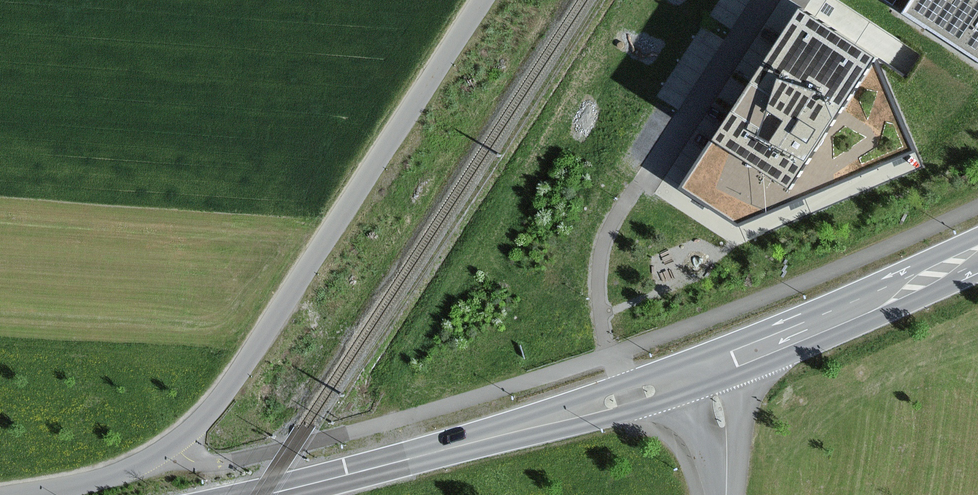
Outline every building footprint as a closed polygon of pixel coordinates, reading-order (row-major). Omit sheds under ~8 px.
[(905,13),(977,61),(977,0),(913,0),(905,13)] [(742,97),(682,187),(739,225),(916,152),(879,61),(800,9),(742,97)]
